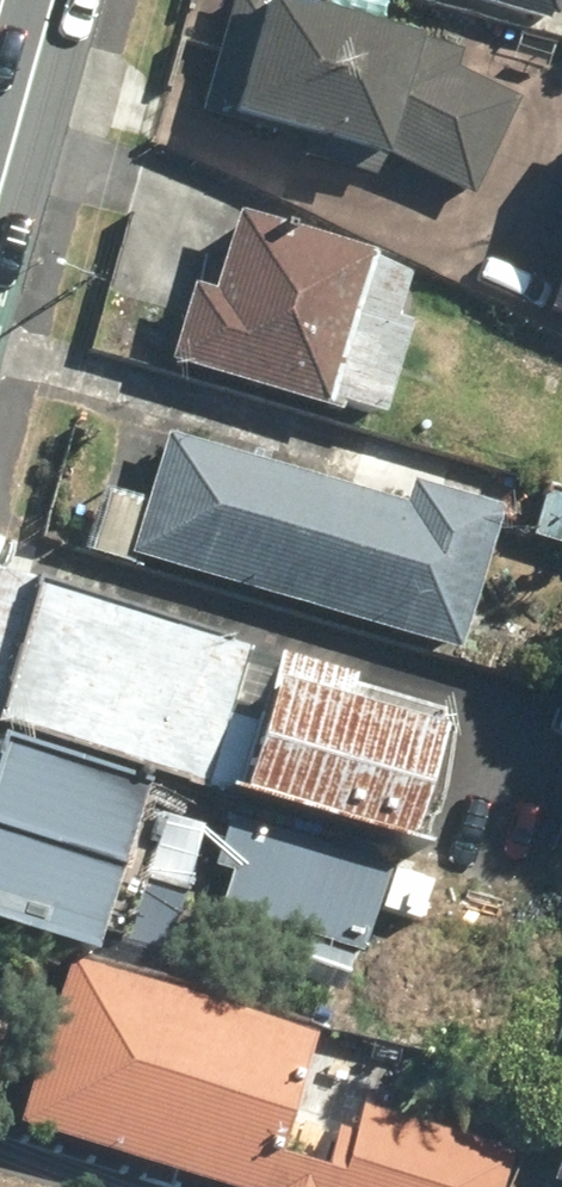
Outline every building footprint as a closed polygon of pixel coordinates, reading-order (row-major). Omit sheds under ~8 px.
[(515,103),(457,75),(463,56),(426,45),(265,0),(241,0),(211,106),(313,135),(307,152),(390,175),(396,156),(472,192),(515,103)] [(557,20),(561,3),(561,0),(486,0),(557,20)] [(386,260),(250,222),(247,234),(220,226),(202,291),(205,293),(184,367),(351,416),(353,411),(392,424),(420,329),(404,323),(416,279),(383,270),(386,260)] [(412,509),(171,441),(138,557),(465,651),(504,511),(418,486),(412,509)] [(551,494),(561,497),(561,457),(551,494)] [(551,494),(538,538),(561,544),(561,497),(551,494)] [(22,579),(0,666),(0,739),(200,796),(245,644),(22,579)] [(364,679),(283,657),(239,808),(414,858),(449,736),(355,709),(364,679)] [(200,796),(0,739),(0,922),(150,971),(203,796),(200,796)] [(393,870),(229,823),(217,867),(238,875),(226,910),(369,953),(393,870)] [(510,910),(505,947),(561,955),(561,917),(510,910)] [(261,933),(216,924),(208,955),(253,965),(261,933)] [(87,980),(49,1122),(260,1186),(369,1186),(385,1133),(292,1103),(312,1040),(87,980)] [(550,1180),(561,1184),(561,1141),(550,1180)]
